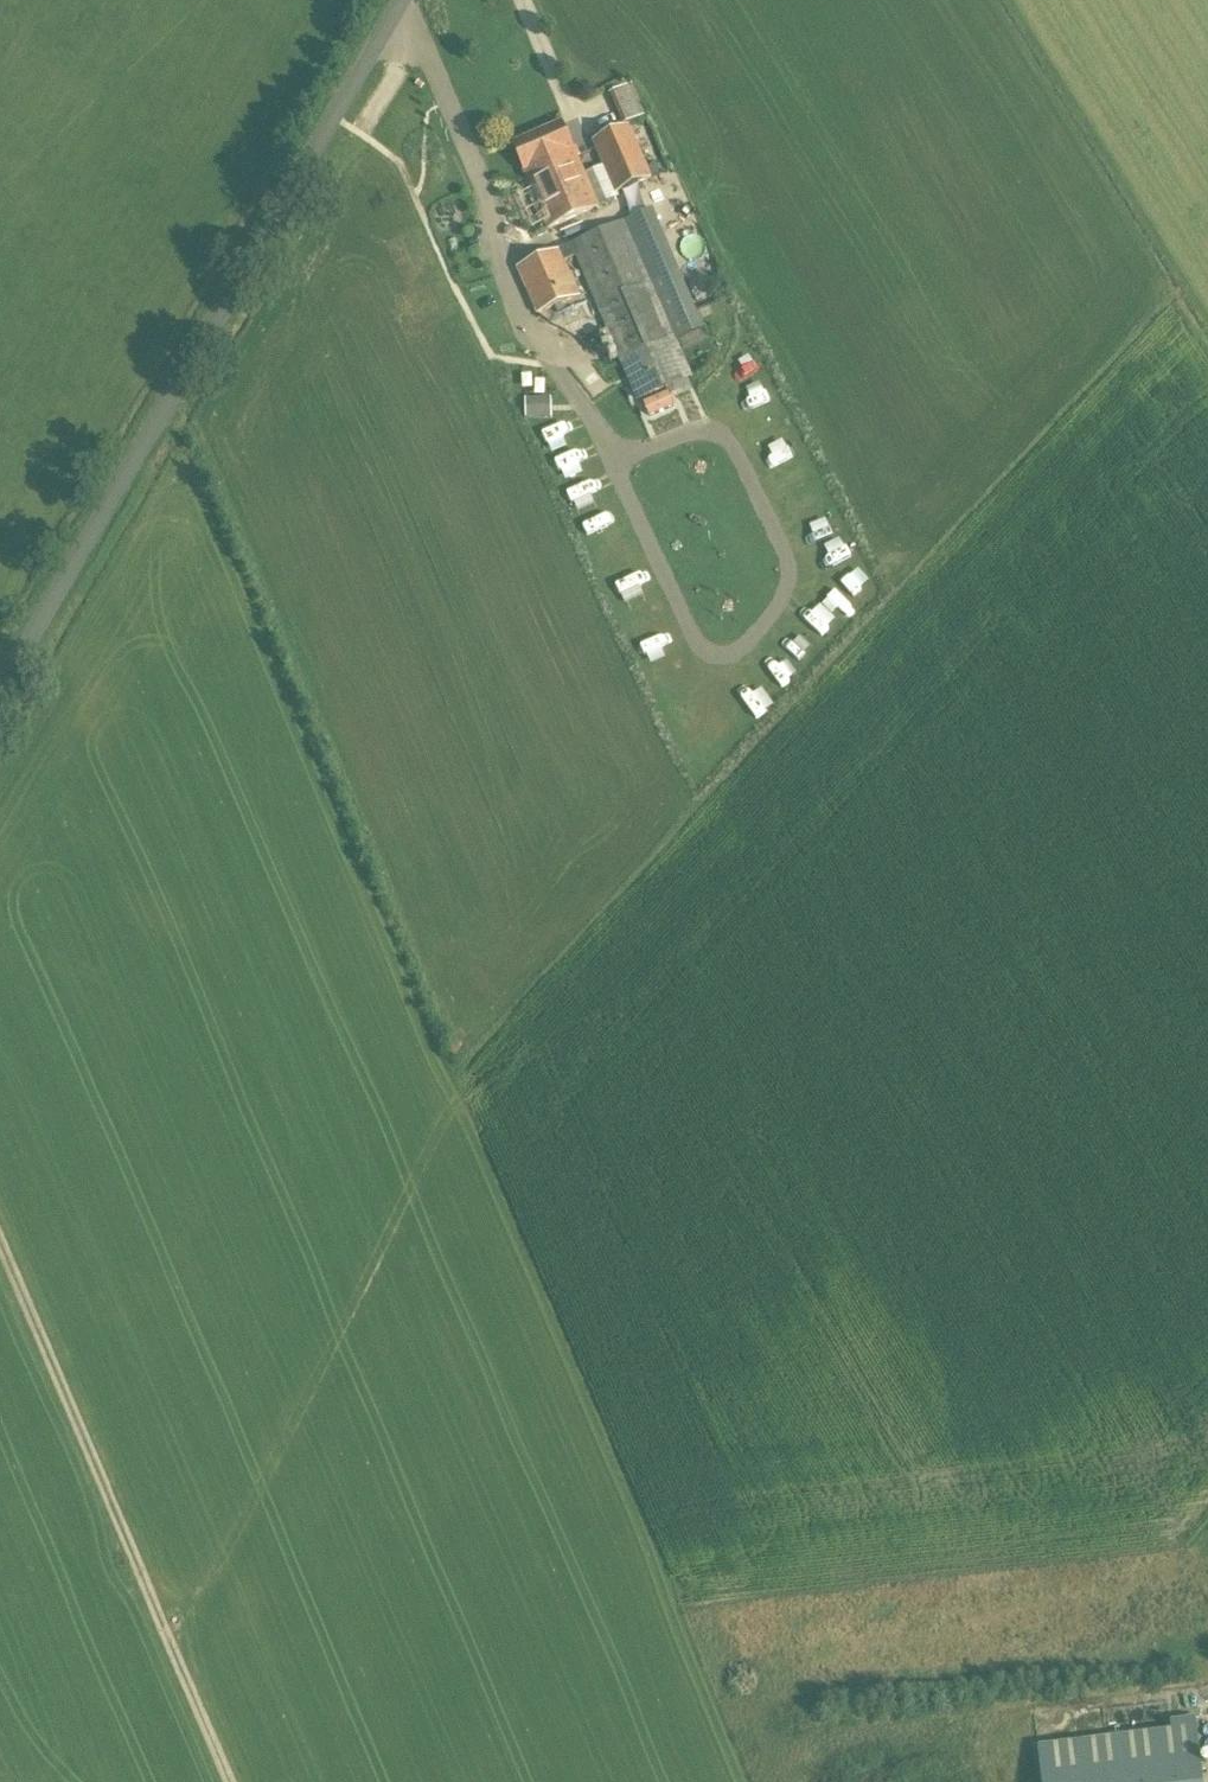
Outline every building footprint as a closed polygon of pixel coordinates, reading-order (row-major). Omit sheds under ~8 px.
[(549,171),(578,159),(563,123),(513,145),(529,183),(545,176),(549,171)] [(615,195),(652,178),(629,125),(592,141),(615,195)] [(545,176),(529,183),(549,229),(599,208),(578,159),(549,171),(545,176)] [(701,324),(652,212),(518,270),(538,315),(580,297),(564,262),(578,256),(594,295),(640,400),(691,378),(673,336),(701,324)] [(552,417),(551,396),(525,397),(526,418),(552,417)] [(1043,1781),(1202,1781),(1196,1719),(1171,1721),(1172,1733),(1040,1746),(1043,1781)]
